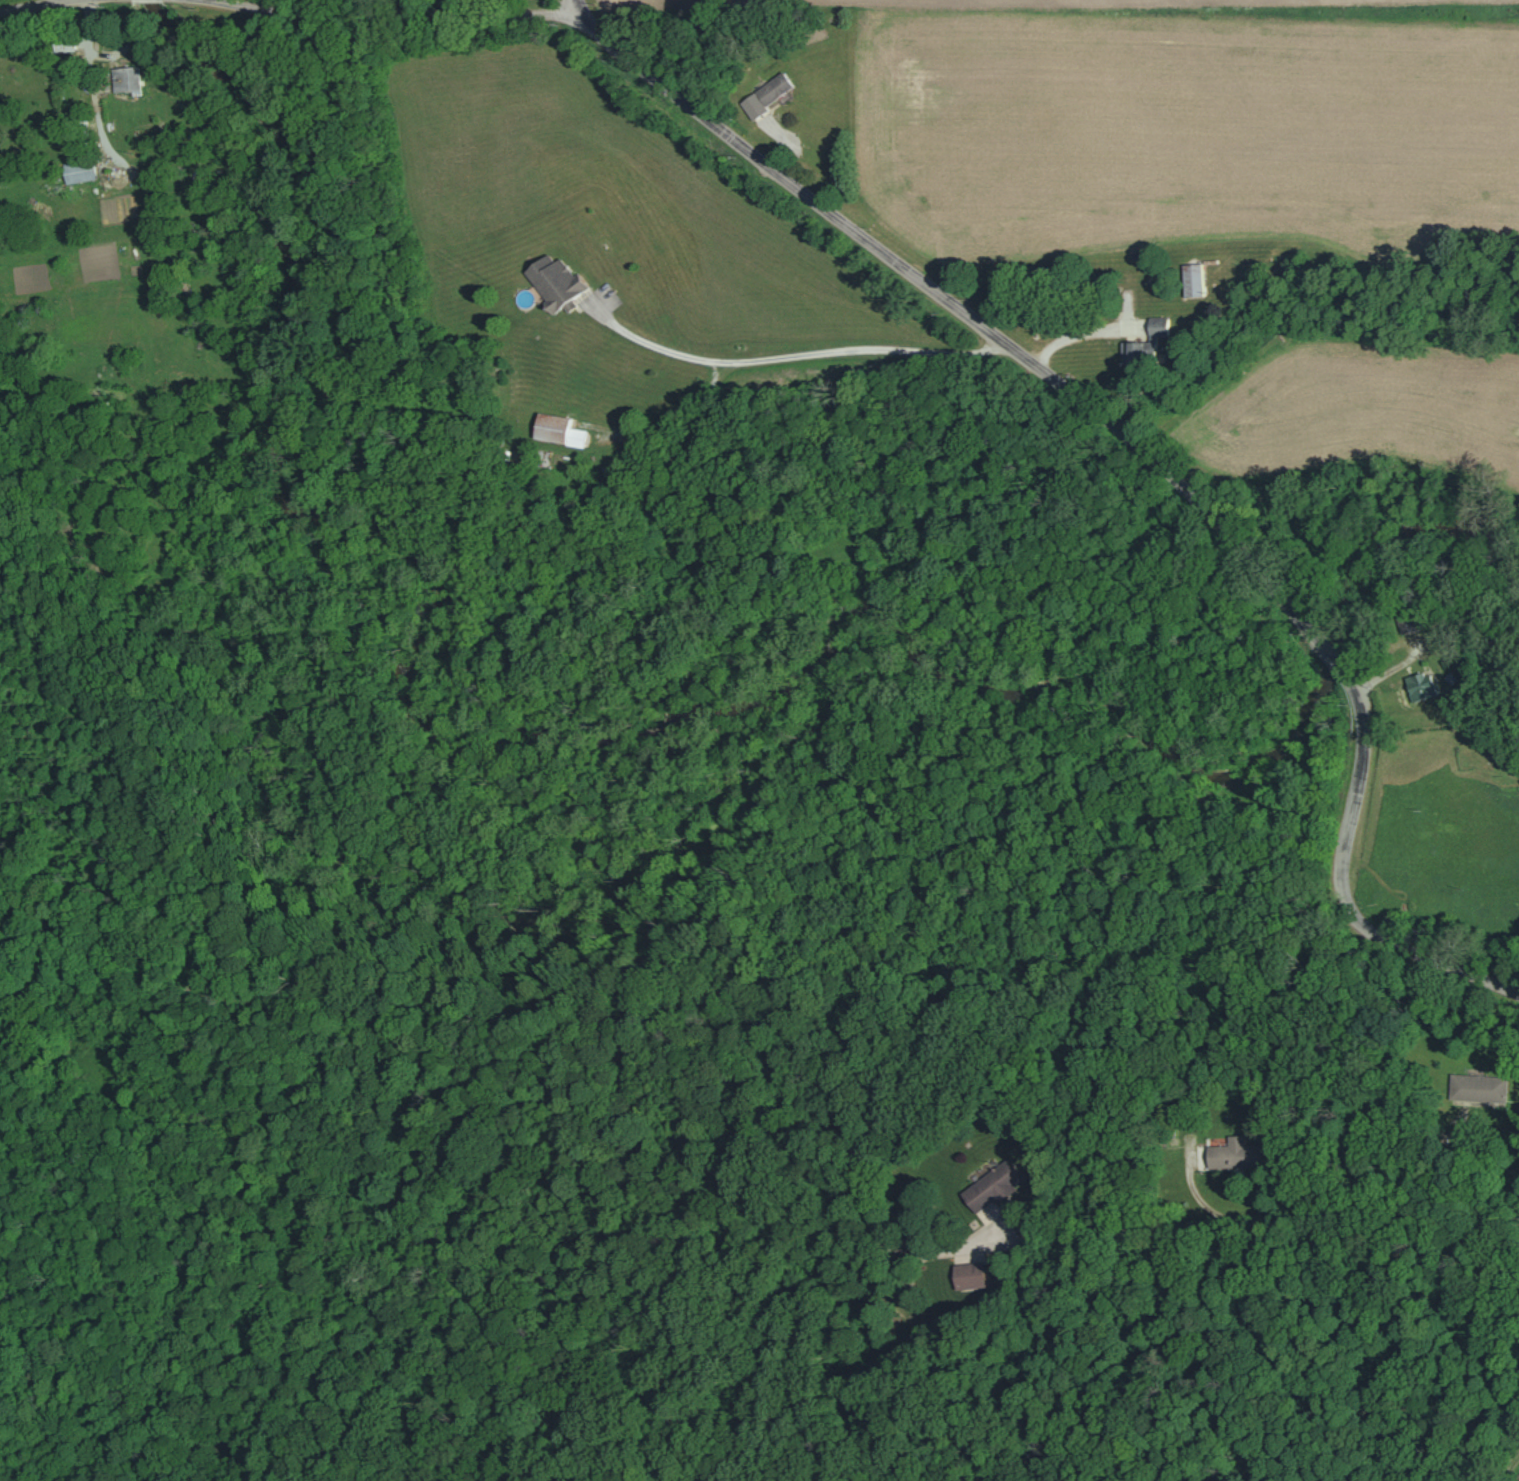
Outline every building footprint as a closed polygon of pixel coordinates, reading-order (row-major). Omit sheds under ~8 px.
[(108,69),(112,92),(140,88),(136,65),(108,69)] [(749,120),(767,110),(763,104),(792,87),(784,73),(738,99),(749,120)] [(64,184),(93,179),(89,158),(60,163),(64,184)] [(558,257),(552,262),(546,252),(521,271),(552,313),(561,306),(565,312),(575,305),(571,299),(587,287),(576,272),(572,275),(558,257)] [(1181,296),(1201,295),(1200,264),(1180,264),(1181,296)] [(1165,317),(1147,317),(1147,342),(1119,342),(1119,363),(1153,363),(1153,336),(1165,336),(1165,317)] [(569,417),(534,413),(531,440),(582,446),(584,430),(568,428),(569,417)] [(1417,629),(1414,614),(1396,619),(1400,633),(1417,629)] [(1427,671),(1403,678),(1410,702),(1435,694),(1427,671)] [(1448,1099),(1504,1101),(1506,1077),(1449,1074),(1448,1099)] [(1205,1146),(1205,1169),(1261,1168),(1261,1144),(1244,1144),(1244,1135),(1227,1135),(1227,1146),(1205,1146)] [(974,1213),(1021,1180),(1007,1159),(959,1192),(974,1213)] [(952,1264),(953,1289),(984,1288),(983,1263),(952,1264)]
